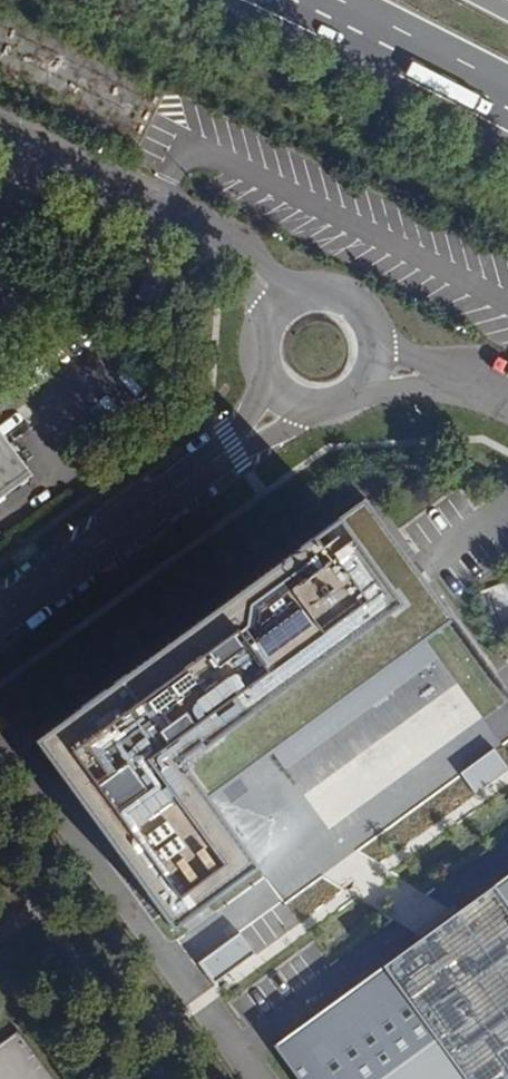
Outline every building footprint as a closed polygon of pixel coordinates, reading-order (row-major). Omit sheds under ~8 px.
[(34,473),(0,426),(0,497),(34,473)] [(365,498),(33,738),(170,927),(256,865),(201,790),(214,781),(220,789),(239,776),(232,767),(265,743),(272,752),(278,747),(425,642),(454,621),(365,498)] [(425,642),(278,747),(291,764),(437,659),(425,642)] [(493,749),(459,773),(473,793),(507,769),(493,749)] [(273,1046),(297,1078),(507,1078),(507,874),(273,1046)] [(238,932),(196,962),(212,983),(253,953),(238,932)] [(17,1030),(0,1042),(0,1078),(53,1078),(17,1030)]
